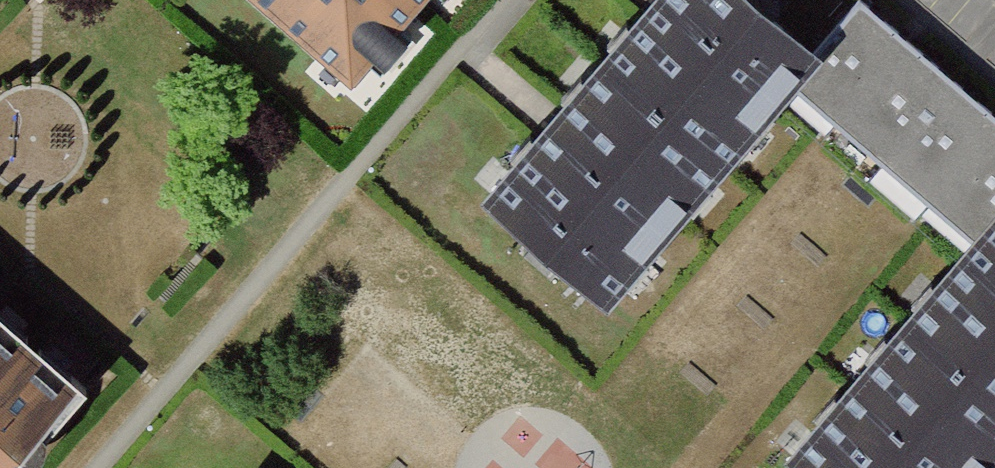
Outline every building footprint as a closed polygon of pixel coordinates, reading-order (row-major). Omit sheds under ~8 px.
[(357,107),(382,79),(369,68),(394,38),(406,49),(448,0),(234,0),(357,107)] [(820,47),(765,0),(631,0),(587,51),(720,164),(793,78),(820,47)] [(959,76),(871,0),(860,0),(820,47),(793,78),(888,159),(959,76)] [(596,309),(720,164),(587,51),(540,106),(464,196),(596,309)] [(959,76),(888,159),(984,241),(994,228),(994,106),(959,76)] [(984,241),(909,329),(994,402),(994,228),(984,241)] [(0,319),(0,467),(29,467),(90,397),(0,319)] [(909,329),(790,467),(994,467),(994,402),(909,329)]
